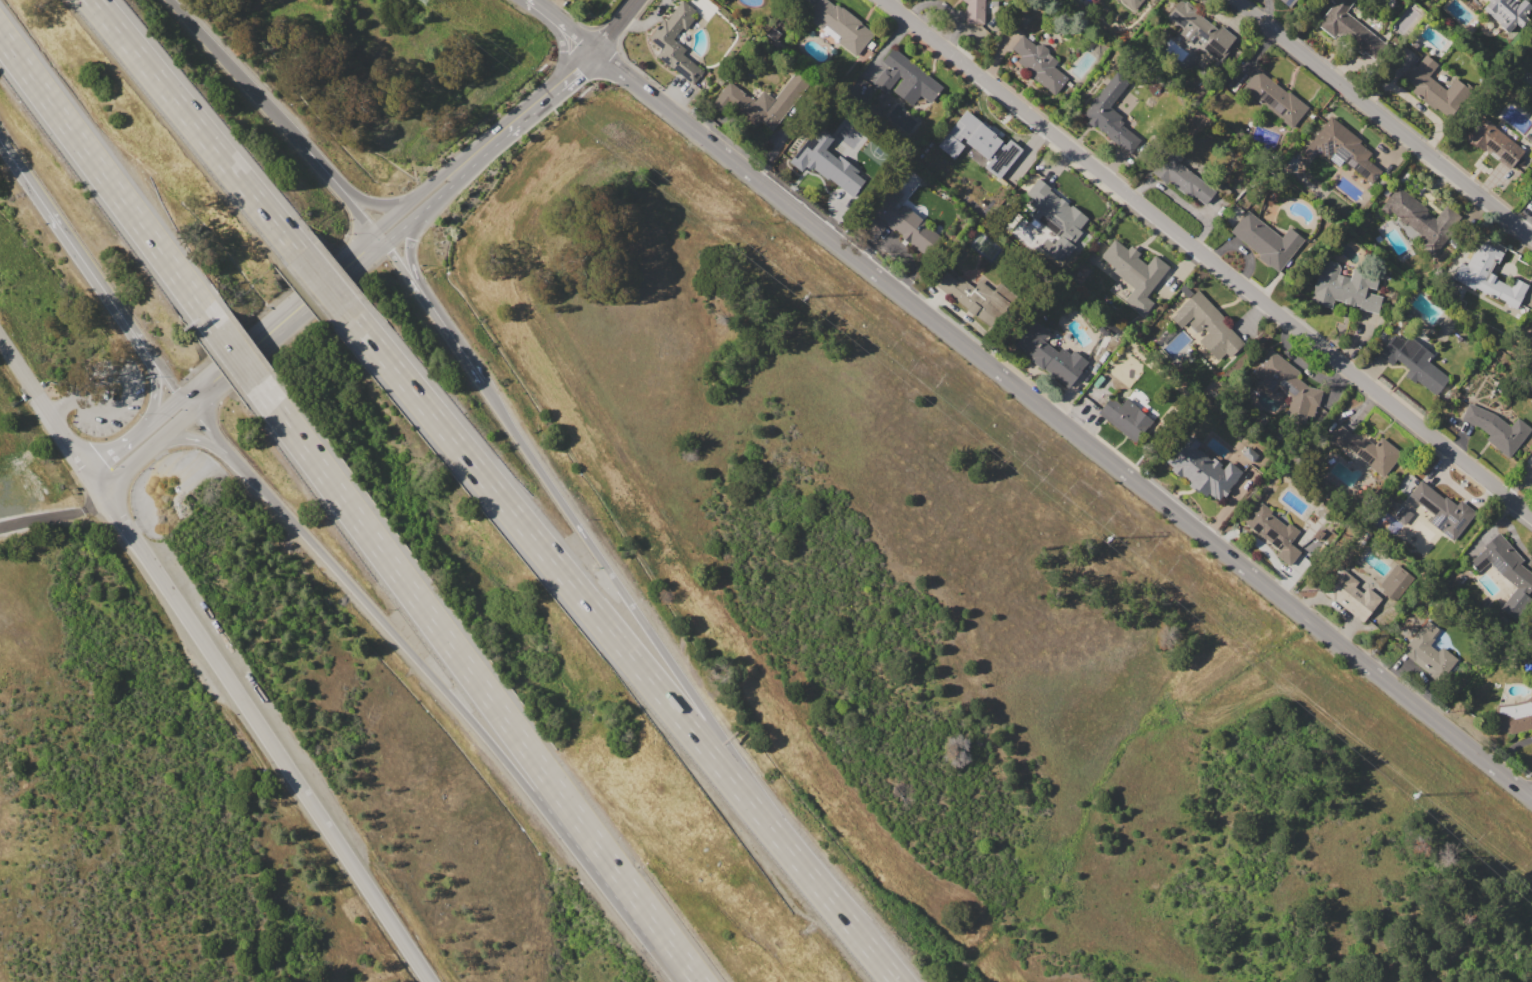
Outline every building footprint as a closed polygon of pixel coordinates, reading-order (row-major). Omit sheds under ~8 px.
[(656,57),(664,48),(649,37),(664,18),(667,20),(682,0),(696,11),(691,17),(694,19),(686,29),(683,27),(674,40),(687,50),(683,55),(703,70),(692,85),(656,57)] [(805,16),(818,0),(826,0),(833,6),(835,4),(840,8),(841,6),(862,23),(861,23),(874,33),(856,56),(805,16)] [(965,2),(962,0),(984,0),(984,24),(965,23),(965,2)] [(1133,10),(1121,0),(1141,0),(1133,10)] [(1166,16),(1179,0),(1184,3),(1186,0),(1205,15),(1203,18),(1218,29),(1221,26),(1237,38),(1217,63),(1201,50),(1204,46),(1197,40),(1193,44),(1180,33),(1183,29),(1166,16)] [(1334,4),(1330,0),(1354,0),(1344,11),(1385,46),(1373,60),(1363,52),(1361,55),(1354,49),(1351,53),(1317,25),(1322,18),(1334,4)] [(1520,1),(1521,0),(1525,0),(1531,6),(1524,14),(1528,18),(1519,28),(1516,25),(1507,34),(1498,25),(1499,24),(1482,8),(1489,0),(1519,0),(1520,1)] [(1012,49),(1022,36),(1035,46),(1037,44),(1042,44),(1047,49),(1049,54),(1058,61),(1053,66),(1068,77),(1053,96),(1029,76),(1031,74),(1016,63),(1021,56),(1012,49)] [(872,84),(884,68),(890,73),(892,70),(882,63),(893,48),(942,85),(930,102),(921,95),(912,106),(893,91),(903,78),(898,75),(885,93),(872,84)] [(1403,77),(1414,63),(1416,65),(1424,55),(1437,64),(1428,76),(1445,89),(1454,77),(1470,90),(1448,117),(1436,107),(1434,109),(1411,91),(1416,86),(1403,77)] [(1242,88),(1258,69),(1285,92),(1288,89),(1309,106),(1292,128),(1242,88)] [(1080,115),(1116,70),(1130,81),(1109,106),(1122,116),(1119,120),(1124,123),(1122,126),(1140,140),(1129,154),(1095,127),(1094,128),(1086,122),(1087,121),(1080,115)] [(711,104),(729,82),(753,101),(760,94),(771,103),(794,73),(810,86),(774,131),(762,121),(758,125),(733,105),(725,115),(711,104)] [(956,126),(967,111),(980,121),(981,119),(1007,139),(1004,141),(1014,149),(1003,162),(956,126)] [(1303,152),(1331,116),(1362,141),(1359,144),(1371,153),(1366,159),(1381,171),(1371,184),(1342,162),(1338,167),(1324,155),(1322,158),(1316,153),(1311,159),(1303,152)] [(1464,139),(1484,116),(1495,126),(1494,126),(1524,152),(1509,170),(1485,150),(1484,151),(1476,145),(1474,148),(1464,139)] [(1000,178),(1020,147),(1004,137),(984,169),(1000,178)] [(789,162),(808,140),(852,176),(841,189),(831,181),(829,183),(812,169),(806,176),(789,162)] [(1151,172),(1171,147),(1183,157),(1180,162),(1197,176),(1200,173),(1218,187),(1203,207),(1166,178),(1163,182),(1151,172)] [(1026,193),(1038,179),(1052,190),(1042,202),(1062,218),(1072,206),(1087,218),(1064,246),(1029,218),(1036,209),(1031,205),(1035,200),(1026,193)] [(1380,209),(1398,186),(1428,209),(1426,211),(1435,218),(1447,202),(1464,216),(1438,249),(1392,213),(1390,216),(1380,209)] [(861,225),(887,192),(902,205),(904,204),(941,233),(923,255),(902,238),(903,236),(894,229),(893,231),(886,226),(876,238),(861,225)] [(1231,232),(1247,210),(1282,237),(1289,227),(1304,239),(1278,273),(1258,258),(1261,254),(1231,232)] [(1100,257),(1114,240),(1146,265),(1147,264),(1160,274),(1144,295),(1149,299),(1138,312),(1124,301),(1134,287),(1114,272),(1116,269),(1100,257)] [(1452,278),(1460,263),(1466,266),(1472,253),(1474,253),(1480,241),(1503,253),(1497,264),(1495,262),(1489,273),(1496,276),(1495,279),(1511,287),(1516,279),(1529,286),(1516,310),(1505,304),(1506,302),(1497,297),(1496,299),(1475,288),(1474,290),(1452,278)] [(1311,300),(1318,272),(1321,272),(1324,260),(1341,264),(1338,273),(1351,277),(1353,267),(1380,274),(1376,289),(1366,287),(1365,293),(1382,297),(1378,314),(1359,309),(1360,306),(1354,305),(1353,306),(1344,304),(1344,303),(1334,300),(1331,309),(1317,306),(1318,302),(1311,300)] [(936,285),(947,271),(956,279),(960,274),(975,287),(980,280),(994,291),(1000,283),(1011,292),(985,325),(936,285)] [(1170,319),(1176,314),(1175,312),(1182,305),(1181,305),(1197,290),(1230,325),(1229,327),(1246,346),(1223,368),(1198,341),(1207,332),(1204,328),(1198,333),(1189,323),(1194,318),(1193,317),(1179,329),(1170,319)] [(1013,345),(1027,329),(1039,340),(1042,338),(1065,360),(1073,351),(1088,362),(1081,371),(1075,381),(1066,389),(1043,369),(1040,370),(1013,345)] [(1378,355),(1394,335),(1416,353),(1421,347),(1433,357),(1428,363),(1450,380),(1437,396),(1417,379),(1413,383),(1404,376),(1410,369),(1397,359),(1392,366),(1378,355)] [(1249,375),(1271,348),(1300,372),(1296,377),(1308,386),(1322,389),(1319,406),(1310,402),(1309,421),(1292,421),(1294,394),(1279,386),(1272,394),(1249,375)] [(1098,412),(1111,396),(1121,404),(1126,398),(1155,421),(1137,443),(1098,412)] [(1489,435),(1478,427),(1461,420),(1468,403),(1490,412),(1494,414),(1510,426),(1517,417),(1531,429),(1509,457),(1485,440),(1489,435)] [(1329,439),(1340,424),(1360,439),(1363,436),(1374,445),(1380,437),(1401,452),(1381,478),(1329,439)] [(1165,462),(1186,434),(1199,443),(1196,447),(1212,459),(1212,458),(1221,465),(1220,467),(1222,469),(1228,461),(1242,471),(1228,490),(1229,491),(1224,498),(1222,496),(1218,501),(1209,494),(1206,497),(1200,493),(1199,493),(1188,485),(1190,484),(1180,477),(1179,479),(1169,471),(1172,467),(1165,462)] [(1240,455),(1247,447),(1257,455),(1251,463),(1240,455)] [(1408,495),(1420,480),(1444,499),(1445,497),(1456,506),(1461,500),(1476,512),(1452,542),(1428,522),(1434,515),(1408,495)] [(1244,522),(1260,502),(1271,511),(1269,513),(1285,526),(1289,522),(1298,529),(1288,543),(1300,552),(1289,566),(1276,555),(1280,550),(1244,522)] [(1395,518),(1403,507),(1411,513),(1403,524),(1395,518)] [(1520,564),(1531,573),(1531,584),(1514,619),(1499,607),(1516,587),(1500,575),(1489,562),(1475,574),(1467,564),(1484,549),(1482,547),(1499,534),(1525,561),(1520,564)] [(1377,589),(1396,564),(1413,577),(1395,602),(1377,589)] [(1324,590),(1341,568),(1358,581),(1354,586),(1363,592),(1367,587),(1382,598),(1364,621),(1324,590)] [(1400,652),(1425,619),(1440,630),(1428,646),(1436,652),(1441,646),(1457,659),(1440,682),(1400,652)] [(1527,698),(1531,694),(1531,729),(1511,734),(1490,728),(1496,708),(1495,704),(1511,704),(1528,700),(1527,698)]
